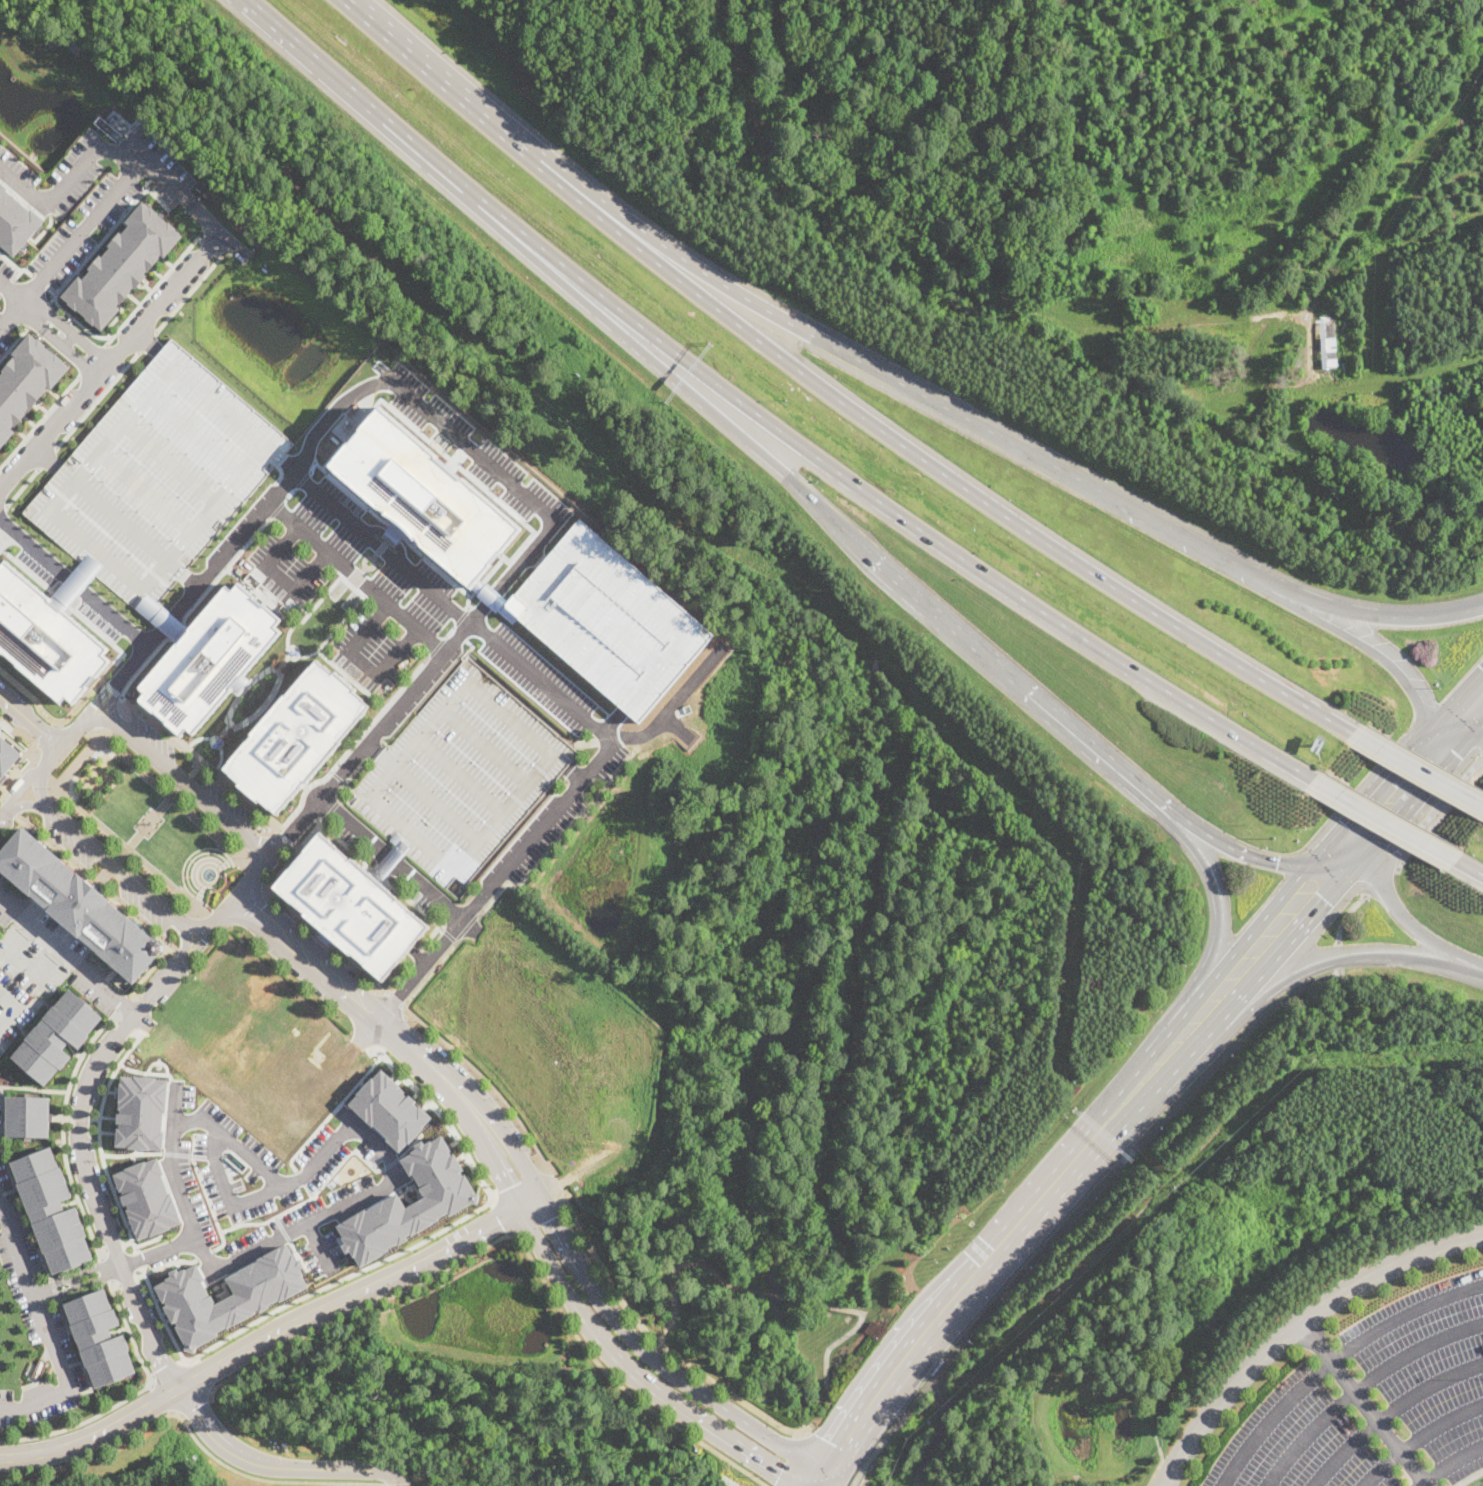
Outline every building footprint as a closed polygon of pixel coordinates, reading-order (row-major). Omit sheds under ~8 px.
[(3,243),(0,240),(0,180),(9,188),(8,189),(31,209),(32,208),(46,219),(43,224),(44,225),(39,231),(37,230),(28,241),(29,243),(25,248),(23,247),(15,256),(1,244),(3,243)] [(143,201),(150,207),(151,206),(159,213),(158,214),(168,222),(168,221),(176,228),(175,229),(182,235),(164,256),(161,254),(159,256),(160,257),(148,271),(147,270),(145,272),(147,274),(135,288),(133,286),(131,289),(132,289),(128,294),(120,304),(119,303),(116,306),(120,308),(102,330),(95,324),(94,324),(86,318),(87,317),(78,309),(77,310),(69,303),(70,302),(62,295),(79,275),(84,279),(91,270),(89,268),(100,254),(102,256),(110,247),(108,245),(120,231),(122,233),(129,224),(126,221),(143,201)] [(1338,368),(1322,369),(1320,322),(1335,321),(1338,368)] [(16,431),(0,450),(0,376),(4,371),(3,370),(15,356),(16,357),(17,356),(13,353),(31,332),(38,338),(39,337),(55,353),(56,352),(65,360),(64,361),(71,367),(52,388),(49,385),(46,388),(48,389),(38,401),(39,402),(32,409),(30,407),(27,411),(28,412),(16,426),(15,425),(12,428),(16,431)] [(146,618),(182,574),(215,536),(293,442),(171,338),(116,403),(61,467),(23,512),(146,618)] [(1280,371),(1279,363),(1299,362),(1300,370),(1280,371)] [(328,465),(471,586),(522,528),(378,406),(328,465)] [(577,520),(713,635),(664,694),(642,674),(618,703),(504,604),(577,520)] [(62,701),(0,648),(0,566),(2,567),(6,561),(107,648),(101,655),(109,662),(97,675),(96,674),(86,686),(87,687),(75,702),(67,696),(62,701)] [(254,596),(253,597),(264,607),(265,606),(281,619),(274,626),(280,631),(242,676),(241,675),(230,688),(231,689),(194,733),(188,728),(181,735),(165,722),(167,720),(156,711),(155,712),(140,699),(145,692),(140,687),(177,643),(190,629),(227,585),(233,590),(239,583),(254,596)] [(177,643),(164,632),(136,607),(148,593),(177,618),(190,629),(177,643)] [(344,799),(401,848),(459,896),(569,766),(581,752),(467,655),(381,756),(344,799)] [(277,813),(260,799),(257,802),(238,785),(240,782),(224,768),(251,736),(249,734),(284,693),(286,695),(316,659),(332,673),(335,670),(357,689),(354,691),(370,704),(339,741),(340,742),(307,781),(305,780),(277,813)] [(9,775),(0,786),(0,732),(25,753),(22,756),(23,758),(17,765),(15,764),(8,773),(9,775)] [(31,895),(0,868),(0,852),(13,838),(24,825),(49,846),(63,858),(62,859),(79,873),(80,872),(111,899),(110,900),(127,915),(128,915),(141,926),(162,944),(163,947),(163,951),(161,951),(161,952),(162,953),(160,956),(159,955),(149,966),(134,983),(80,936),(79,937),(48,910),(49,908),(32,894),(31,895)] [(273,886),(319,832),(350,859),(352,858),(375,878),(399,898),(397,900),(427,926),(381,980),(352,954),(351,956),(303,915),(304,913),(273,886)] [(103,1017),(88,1034),(90,1035),(79,1048),(69,1041),(63,1048),(72,1056),(61,1069),(59,1068),(44,1085),(35,1077),(34,1078),(19,1066),(20,1064),(11,1057),(26,1039),(25,1038),(36,1025),(36,1026),(54,1004),(55,1005),(69,988),(103,1017)] [(348,1103),(371,1126),(373,1125),(387,1138),(386,1139),(399,1152),(407,1142),(408,1143),(424,1127),(423,1126),(431,1117),(418,1105),(417,1106),(413,1103),(415,1101),(408,1094),(406,1096),(403,1093),(405,1091),(381,1068),(372,1078),(371,1077),(355,1093),(356,1094),(348,1103)] [(120,1075),(118,1109),(120,1109),(120,1113),(117,1112),(116,1123),(119,1123),(119,1128),(116,1127),(115,1145),(128,1146),(128,1148),(150,1150),(150,1148),(163,1149),(164,1131),(162,1131),(163,1113),(166,1113),(168,1080),(156,1079),(156,1076),(133,1075),(133,1076),(120,1075)] [(32,1093),(32,1096),(50,1096),(50,1112),(53,1112),(53,1114),(52,1120),(50,1120),(50,1137),(31,1136),(31,1140),(24,1140),(24,1137),(5,1136),(6,1120),(3,1119),(3,1111),(6,1111),(6,1095),(24,1096),(24,1093),(32,1093)] [(441,1135),(451,1150),(449,1151),(451,1155),(454,1153),(463,1169),(460,1171),(463,1175),(465,1174),(475,1190),(473,1191),(480,1193),(477,1204),(472,1202),(450,1216),(448,1212),(439,1218),(440,1219),(412,1236),(410,1233),(406,1235),(408,1239),(399,1245),(398,1242),(388,1248),(390,1250),(362,1267),(355,1256),(353,1257),(350,1251),(347,1252),(342,1245),(346,1243),(342,1237),(343,1236),(337,1225),(365,1208),(366,1210),(397,1192),(406,1207),(424,1196),(419,1187),(420,1186),(412,1173),(409,1175),(400,1159),(411,1153),(410,1151),(416,1148),(414,1144),(422,1140),(424,1143),(430,1140),(431,1141),(441,1135)] [(51,1145),(59,1167),(61,1166),(72,1196),(62,1200),(65,1210),(76,1206),(88,1236),(86,1236),(94,1257),(82,1262),(82,1263),(65,1270),(65,1269),(53,1273),(45,1252),(41,1252),(39,1246),(41,1245),(32,1223),(33,1222),(20,1190),(18,1191),(16,1184),(18,1182),(10,1161),(51,1145)] [(113,1174),(120,1190),(122,1189),(123,1194),(121,1195),(124,1205),(127,1204),(129,1208),(126,1208),(138,1240),(150,1235),(151,1236),(172,1228),(171,1227),(183,1222),(171,1192),(169,1192),(162,1174),(164,1173),(158,1156),(146,1161),(146,1160),(125,1168),(125,1169),(113,1174)] [(155,1286),(164,1302),(166,1301),(168,1304),(165,1306),(173,1322),(177,1321),(179,1325),(176,1326),(186,1345),(185,1349),(196,1352),(197,1347),(220,1335),(218,1332),(227,1327),(228,1328),(258,1313),(256,1310),(259,1309),(261,1312),(271,1307),(270,1305),(280,1299),(281,1301),(310,1286),(303,1275),(305,1274),(302,1268),(306,1266),(301,1258),(297,1259),(294,1254),(293,1254),(287,1244),(227,1277),(236,1292),(216,1303),(203,1281),(206,1279),(198,1263),(187,1269),(186,1268),(180,1271),(178,1267),(170,1271),(172,1275),(166,1279),(166,1280),(155,1286)] [(105,1287),(113,1308),(115,1308),(122,1324),(110,1328),(114,1337),(125,1333),(131,1349),(129,1350),(137,1371),(125,1376),(96,1387),(88,1365),(85,1366),(83,1360),(84,1359),(74,1332),(72,1333),(69,1326),(72,1325),(64,1303),(105,1287)]
